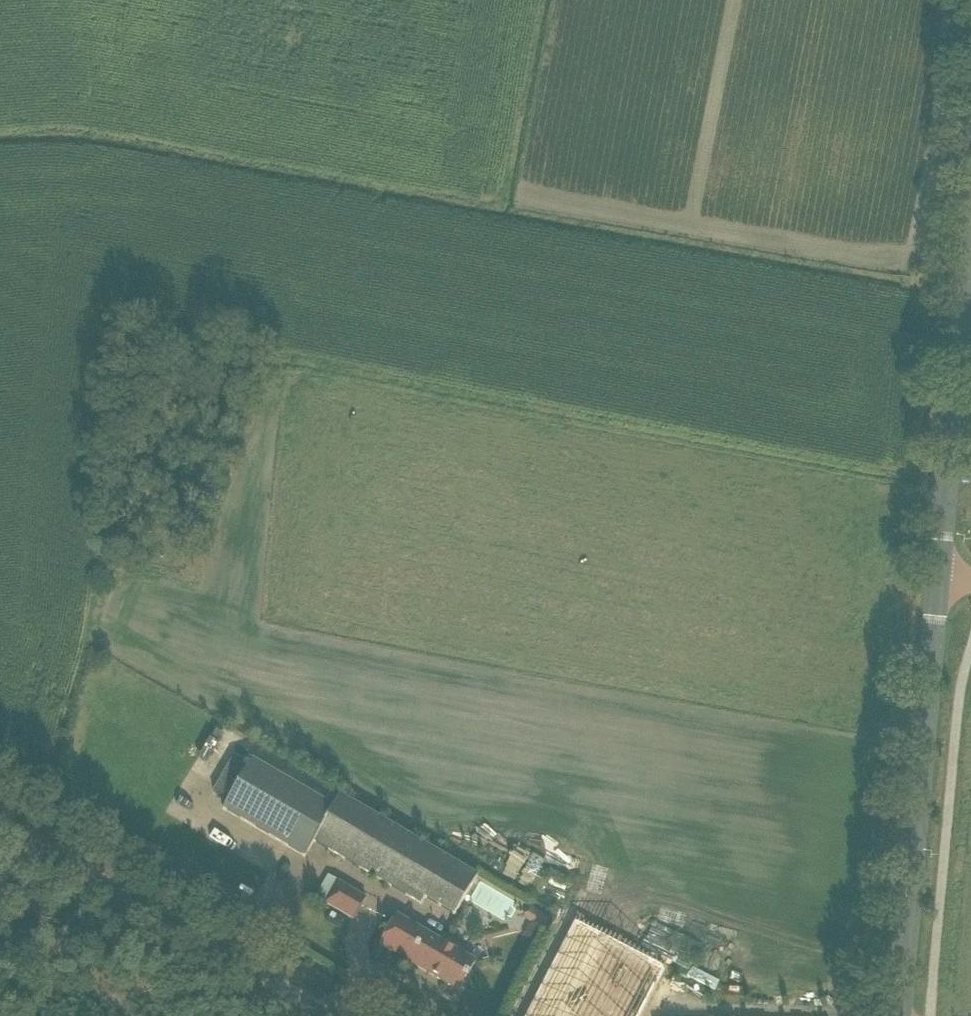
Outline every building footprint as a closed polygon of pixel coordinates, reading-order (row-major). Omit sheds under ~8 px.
[(247,768),(231,759),(213,791),(228,800),(223,809),(304,857),(313,841),(422,904),(425,897),(455,914),(478,875),(340,795),(333,806),(253,758),(247,768)] [(316,899),(358,919),(370,894),(327,874),(316,899)] [(380,944),(459,991),(476,961),(397,915),(380,944)] [(525,1015),(637,1015),(663,967),(574,921),(525,1015)]
